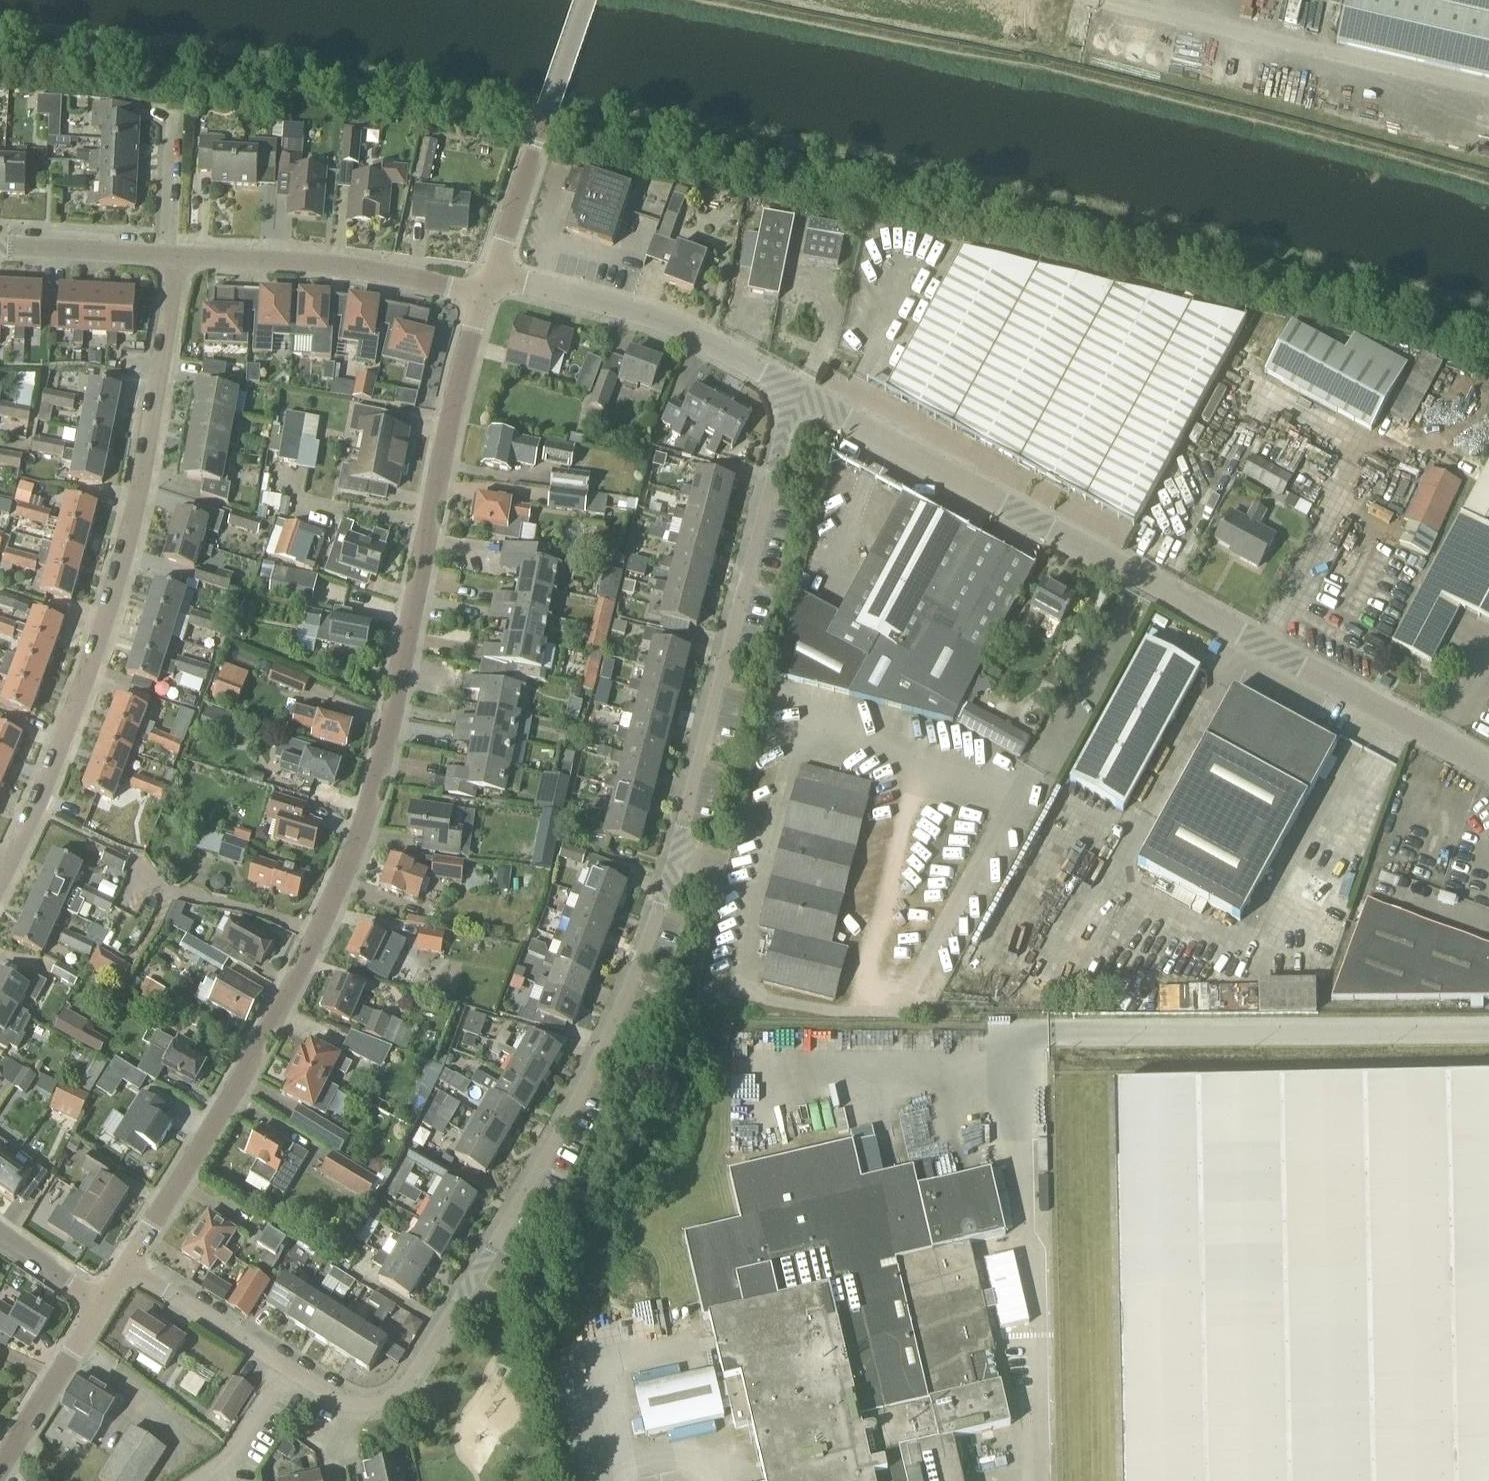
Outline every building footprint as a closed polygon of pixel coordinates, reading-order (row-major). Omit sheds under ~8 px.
[(1336,45),(1488,80),(1488,0),(1347,0),(1336,45)] [(61,119),(63,98),(38,97),(37,118),(61,119)] [(95,120),(94,129),(105,130),(105,142),(139,144),(141,122),(131,122),(132,107),(95,105),(95,120)] [(282,139),(282,124),(274,124),(272,138),(282,139)] [(304,126),(284,124),(282,124),(282,139),(283,139),(282,151),(302,153),(303,143),(315,144),(316,127),(304,126)] [(359,166),(362,135),(344,133),(341,164),(359,166)] [(47,139),(47,148),(72,149),(72,140),(47,139)] [(235,187),(237,152),(225,151),(226,141),(201,139),(199,172),(214,173),(213,186),(235,187)] [(429,183),(438,144),(422,140),(414,174),(413,179),(418,181),(429,183)] [(93,153),(92,163),(108,164),(138,166),(139,144),(105,142),(104,154),(93,153)] [(237,152),(235,187),(258,189),(258,186),(261,187),(270,176),(273,176),(275,143),(249,142),(249,152),(237,152)] [(6,160),(4,195),(26,196),(28,162),(29,150),(18,150),(18,161),(6,160)] [(321,218),(325,173),(301,170),(302,157),(282,155),(280,177),(292,178),(289,215),(321,218)] [(69,177),(69,164),(51,163),(51,176),(69,177)] [(92,163),(91,173),(103,173),(103,186),(137,188),(138,166),(108,164),(92,163)] [(404,185),(405,174),(405,170),(376,167),(375,179),(352,177),(348,221),(377,223),(378,220),(386,221),(389,184),(404,185)] [(632,189),(586,174),(572,171),(568,182),(566,182),(562,194),(577,199),(566,232),(612,248),(632,189)] [(91,196),(90,207),(101,208),(136,210),(137,188),(103,186),(102,197),(91,196)] [(468,232),(471,200),(454,199),(455,191),(433,189),(418,188),(415,220),(428,221),(428,229),(468,232)] [(62,206),(63,193),(53,192),(52,205),(62,206)] [(678,219),(685,199),(674,195),(666,215),(678,219)] [(779,299),(795,220),(764,214),(748,293),(779,299)] [(838,267),(846,230),(811,223),(803,260),(838,267)] [(694,294),(708,256),(655,237),(647,259),(670,268),(665,283),(694,294)] [(962,251),(885,393),(1134,529),(1248,321),(962,251)] [(0,342),(1,329),(16,329),(18,287),(0,286),(0,342)] [(40,331),(43,288),(18,287),(16,329),(15,343),(24,343),(25,330),(40,331)] [(83,347),(84,333),(86,291),(61,289),(59,332),(74,333),(74,346),(83,347)] [(108,335),(110,292),(86,291),(84,333),(108,335)] [(250,315),(251,293),(215,291),(214,307),(207,307),(205,346),(249,348),(250,315)] [(110,292),(108,335),(107,348),(117,348),(117,335),(133,336),(135,293),(110,292)] [(293,339),(296,296),(251,293),(250,315),(255,315),(253,354),(273,355),(274,337),(293,339)] [(293,339),(292,356),(311,357),(316,357),(331,358),(334,319),(338,319),(342,320),(345,299),(328,297),(296,296),(293,339)] [(390,328),(395,307),(378,304),(345,299),(342,320),(338,343),(359,346),(356,363),(375,365),(381,327),(386,328),(390,328)] [(390,328),(382,360),(386,361),(409,366),(411,367),(425,370),(434,332),(427,331),(431,315),(410,310),(395,307),(390,328)] [(567,357),(573,335),(518,321),(507,365),(549,377),(555,353),(567,357)] [(1344,352),(1292,324),(1264,375),(1371,433),(1408,364),(1354,335),(1344,352)] [(661,395),(666,381),(657,377),(662,364),(632,353),(620,383),(637,390),(638,387),(661,395)] [(1409,427),(1443,365),(1423,354),(1390,416),(1409,427)] [(225,381),(227,366),(204,363),(203,378),(225,381)] [(334,383),(336,365),(324,364),(322,381),(334,383)] [(260,386),(261,368),(247,367),(246,384),(260,386)] [(606,413),(618,380),(601,374),(589,406),(606,413)] [(372,402),(377,380),(358,375),(352,399),(372,402)] [(595,380),(581,375),(576,389),(590,394),(595,380)] [(204,388),(199,411),(205,412),(233,417),(243,419),(245,404),(247,397),(249,386),(212,380),(210,389),(204,388)] [(93,382),(88,407),(119,413),(124,389),(113,387),(93,382)] [(32,402),(32,383),(18,383),(18,402),(32,402)] [(698,427),(715,394),(698,384),(685,407),(673,401),(661,424),(673,430),(671,433),(679,437),(688,421),(697,426),(698,427)] [(415,409),(418,395),(397,391),(395,406),(415,409)] [(43,398),(41,406),(57,409),(60,395),(44,392),(43,398)] [(716,437),(734,404),(715,394),(698,427),(697,426),(688,442),(682,456),(691,459),(697,447),(705,431),(714,436),(716,437)] [(60,395),(57,409),(74,413),(76,398),(60,395)] [(12,421),(15,407),(13,406),(0,404),(0,419),(12,421)] [(716,437),(714,436),(705,451),(714,456),(723,440),(732,445),(730,449),(732,450),(751,413),(734,404),(716,437)] [(31,409),(15,407),(12,421),(28,424),(31,410),(31,409)] [(88,407),(83,431),(114,437),(119,413),(88,407)] [(387,415),(387,414),(355,407),(350,433),(367,436),(364,453),(408,462),(412,444),(407,443),(409,433),(380,427),(383,414),(387,415)] [(233,417),(205,412),(199,411),(195,433),(238,441),(240,434),(230,432),(233,417)] [(302,442),(307,417),(286,414),(282,436),(302,442)] [(272,436),(279,437),(281,428),(280,428),(281,426),(278,426),(279,419),(275,419),(273,427),(272,436)] [(114,437),(83,431),(78,455),(109,461),(114,437)] [(237,449),(238,441),(195,433),(191,456),(224,462),(224,461),(227,447),(237,449)] [(271,435),(268,453),(279,455),(278,462),(299,465),(298,468),(312,471),(312,467),(317,439),(303,437),(302,442),(282,436),(282,437),(279,437),(272,436),(271,435)] [(534,470),(540,446),(518,441),(490,435),(483,468),(511,474),(513,465),(534,470)] [(570,436),(569,444),(581,447),(583,438),(570,436)] [(35,439),(32,453),(48,457),(51,442),(35,439)] [(546,445),(542,464),(572,470),(575,455),(577,447),(548,441),(547,445),(546,445)] [(51,442),(48,457),(62,460),(62,464),(75,467),(73,478),(104,484),(109,461),(78,455),(65,453),(67,445),(51,442)] [(405,480),(408,462),(364,453),(360,469),(343,466),(338,492),(370,498),(370,497),(366,496),(369,483),(398,489),(400,479),(405,480)] [(23,457),(7,454),(4,468),(20,472),(23,457)] [(224,461),(224,462),(191,456),(187,479),(206,482),(202,495),(229,504),(230,486),(226,485),(230,462),(224,461)] [(1282,498),(1293,478),(1253,457),(1242,476),(1282,498)] [(37,482),(47,483),(48,470),(22,468),(19,501),(35,502),(37,482)] [(1428,559),(1437,537),(1462,484),(1428,469),(1405,522),(1408,524),(1398,545),(1428,559)] [(553,471),(550,491),(588,496),(591,476),(553,471)] [(727,507),(733,482),(697,473),(693,489),(681,486),(678,497),(690,500),(691,498),(727,507)] [(550,491),(548,511),(586,516),(586,514),(606,517),(608,499),(598,498),(588,496),(550,491)] [(1299,501),(1289,496),(1284,506),(1307,518),(1312,508),(1300,501),(1299,501)] [(510,507),(512,499),(496,497),(495,501),(479,498),(477,511),(474,510),(472,522),(475,523),(475,526),(493,528),(492,539),(520,543),(522,527),(528,528),(529,524),(531,511),(510,507)] [(985,660),(1035,569),(904,497),(839,617),(838,617),(827,638),(799,595),(778,678),(952,723),(959,712),(957,711),(984,660),(985,660)] [(63,522),(93,530),(99,507),(70,498),(63,522)] [(721,531),(727,507),(691,498),(690,500),(687,513),(675,510),(672,521),(684,524),(685,522),(721,531)] [(290,501),(282,499),(280,511),(279,516),(287,517),(290,501)] [(8,503),(0,501),(0,514),(5,516),(8,503)] [(16,519),(33,524),(37,509),(20,504),(16,519)] [(1259,529),(1268,513),(1254,505),(1245,521),(1231,514),(1215,542),(1241,556),(1239,559),(1258,569),(1275,538),(1259,529)] [(218,534),(224,514),(198,507),(195,517),(178,512),(171,537),(201,546),(201,544),(205,531),(218,534)] [(52,513),(37,509),(33,524),(48,528),(52,513)] [(259,522),(258,521),(232,513),(228,527),(258,537),(262,524),(259,523),(259,522)] [(1462,516),(1395,643),(1430,662),(1459,607),(1488,622),(1488,530),(1462,516)] [(313,574),(326,537),(309,531),(310,530),(286,523),(278,520),(265,557),(300,568),(299,570),(313,574)] [(336,542),(324,573),(347,581),(351,569),(371,576),(376,577),(386,548),(390,536),(374,530),(370,543),(350,536),(354,523),(343,520),(336,542)] [(86,553),(93,530),(63,522),(57,545),(86,553)] [(715,555),(721,531),(685,522),(684,524),(681,537),(669,534),(666,544),(678,547),(678,546),(715,555)] [(651,529),(649,539),(664,543),(666,532),(651,529)] [(201,544),(201,546),(171,537),(164,560),(194,568),(199,554),(211,557),(214,548),(201,544)] [(547,544),(535,542),(535,545),(534,551),(545,553),(547,544)] [(80,576),(86,553),(57,545),(50,568),(80,576)] [(504,545),(499,569),(521,573),(518,586),(553,593),(559,566),(549,564),(551,554),(545,553),(534,551),(504,545)] [(709,579),(715,555),(678,546),(678,547),(675,561),(663,558),(660,569),(672,572),(672,570),(709,579)] [(3,565),(19,570),(23,555),(7,550),(3,565)] [(39,559),(23,555),(19,570),(25,571),(35,574),(39,559)] [(607,557),(606,564),(621,566),(622,558),(607,557)] [(313,582),(290,578),(292,567),(276,564),(272,588),(311,595),(313,582)] [(73,600),(80,576),(50,568),(43,592),(73,600)] [(217,575),(198,569),(194,582),(229,593),(234,576),(219,571),(217,575)] [(703,603),(709,579),(672,570),(672,572),(669,585),(657,582),(654,593),(666,596),(666,594),(703,603)] [(625,581),(622,594),(633,597),(636,584),(625,581)] [(150,606),(180,615),(188,592),(158,582),(150,606)] [(1061,628),(1075,601),(1045,585),(1023,626),(1036,633),(1044,619),(1061,628)] [(494,594),(491,608),(548,619),(553,593),(518,586),(516,598),(494,594)] [(18,599),(0,594),(0,608),(13,613),(18,599)] [(238,598),(222,594),(220,602),(236,606),(238,598)] [(697,627),(703,603),(666,594),(666,596),(663,608),(651,605),(648,618),(662,621),(659,630),(688,637),(690,626),(697,627)] [(600,601),(599,609),(612,612),(614,604),(600,601)] [(173,638),(180,615),(150,606),(143,628),(173,638)] [(491,608),(488,622),(507,625),(504,638),(543,645),(548,619),(491,608)] [(350,618),(351,613),(335,610),(333,617),(308,612),(305,629),(318,631),(316,642),(330,645),(366,652),(367,648),(371,645),(372,639),(369,635),(372,622),(350,618)] [(28,635),(57,646),(65,623),(36,612),(28,635)] [(188,627),(203,632),(208,617),(193,612),(188,627)] [(222,622),(208,617),(203,632),(218,636),(222,622)] [(3,620),(0,627),(0,635),(13,640),(17,625),(3,620)] [(624,637),(627,624),(615,622),(612,634),(624,637)] [(165,661),(173,638),(143,628),(135,651),(165,661)] [(594,628),(591,643),(603,645),(604,645),(607,631),(594,628)] [(684,677),(690,653),(684,651),(687,639),(646,629),(642,643),(653,646),(649,659),(638,656),(636,667),(647,670),(647,668),(684,677)] [(49,668),(57,646),(28,635),(19,658),(49,668)] [(482,662),(480,672),(516,679),(516,677),(544,682),(546,673),(538,671),(543,645),(504,638),(502,651),(484,647),(481,662),(482,662)] [(1123,813),(1200,672),(1147,643),(1070,784),(1123,813)] [(135,651),(128,675),(158,684),(161,675),(172,678),(174,673),(189,678),(194,663),(178,658),(176,665),(165,662),(165,661),(135,651)] [(594,693),(602,657),(589,654),(581,690),(594,693)] [(41,691),(49,668),(19,658),(11,680),(41,691)] [(194,663),(189,678),(190,678),(206,683),(211,668),(194,663)] [(270,667),(262,664),(258,673),(267,676),(270,667)] [(303,697),(310,679),(275,665),(267,682),(303,697)] [(998,683),(1003,673),(990,667),(985,676),(998,683)] [(678,701),(684,677),(647,668),(647,670),(643,683),(632,680),(629,691),(640,694),(641,692),(678,701)] [(513,690),(516,679),(480,672),(478,682),(466,680),(463,694),(480,697),(478,710),(520,719),(526,692),(513,690)] [(236,709),(246,684),(222,675),(212,700),(236,709)] [(32,714),(41,691),(11,680),(3,703),(32,714)] [(582,691),(574,689),(572,698),(580,700),(582,691)] [(1241,922),(1255,896),(1276,857),(1308,798),(1336,746),(1234,691),(1206,742),(1174,802),(1138,866),(1161,879),(1154,891),(1190,911),(1197,898),(1241,922)] [(672,725),(678,701),(641,692),(640,694),(637,707),(626,704),(623,715),(634,718),(635,716),(672,725)] [(186,698),(183,705),(192,709),(195,701),(186,698)] [(110,722),(151,738),(154,731),(156,726),(144,722),(148,711),(119,700),(110,722)] [(346,747),(353,722),(321,712),(298,706),(292,726),(300,728),(315,732),(313,738),(346,747)] [(1020,759),(1031,740),(969,706),(958,725),(1020,759)] [(236,747),(244,722),(207,708),(198,733),(236,747)] [(180,710),(175,724),(189,729),(195,716),(180,710)] [(515,745),(520,719),(478,710),(475,723),(458,719),(456,733),(515,745)] [(665,749),(672,725),(635,716),(634,718),(631,731),(620,728),(617,739),(628,742),(629,740),(632,741),(665,749)] [(110,722),(102,745),(132,756),(136,743),(147,748),(148,745),(151,738),(110,722)] [(14,759),(24,736),(0,726),(0,753),(14,759)] [(169,737),(154,731),(151,738),(148,745),(163,751),(169,737)] [(510,771),(515,745),(456,733),(453,746),(470,749),(467,762),(510,771)] [(184,743),(169,737),(163,751),(178,757),(184,743)] [(334,787),(342,761),(311,751),(312,748),(281,738),(275,759),(284,762),(282,770),(300,776),(298,781),(312,785),(314,780),(334,787)] [(665,749),(632,741),(629,740),(628,742),(625,755),(614,752),(611,763),(622,766),(622,764),(632,766),(659,773),(665,749)] [(123,778),(132,756),(102,745),(94,767),(123,778)] [(600,747),(597,757),(610,760),(612,750),(600,747)] [(14,759),(0,753),(0,779),(5,781),(14,759)] [(445,783),(443,793),(475,799),(477,790),(505,795),(510,771),(467,762),(465,775),(448,771),(445,783)] [(573,767),(558,764),(556,777),(571,780),(573,767)] [(659,773),(632,766),(622,764),(622,766),(619,778),(608,775),(605,786),(616,789),(616,788),(632,792),(653,797),(659,773)] [(834,1003),(847,951),(831,947),(868,802),(873,784),(802,766),(798,784),(760,930),(777,935),(764,985),(834,1003)] [(115,801),(123,778),(94,767),(85,790),(115,801)] [(248,773),(245,780),(261,785),(263,778),(248,773)] [(571,780),(544,775),(538,807),(565,813),(571,780)] [(130,789),(146,796),(151,782),(136,776),(130,789)] [(146,796),(150,797),(162,802),(166,788),(151,782),(146,796)] [(653,797),(632,792),(616,788),(616,789),(613,802),(601,799),(598,811),(610,814),(610,812),(632,817),(647,821),(653,797)] [(312,852),(321,825),(303,819),(308,806),(277,796),(269,821),(281,825),(276,840),(312,852)] [(506,801),(494,799),(493,806),(506,807),(506,801)] [(460,858),(463,834),(450,832),(453,812),(413,807),(409,837),(434,840),(432,854),(460,858)] [(647,821),(632,817),(610,812),(610,814),(606,826),(595,823),(589,849),(608,854),(612,838),(641,845),(647,821)] [(558,831),(541,827),(537,848),(554,851),(558,831)] [(235,835),(251,840),(253,834),(237,829),(235,835)] [(225,838),(201,830),(194,849),(218,858),(218,859),(242,867),(249,845),(225,837),(225,838)] [(250,844),(251,840),(235,835),(233,839),(250,844)] [(583,867),(587,853),(563,845),(559,859),(583,867)] [(123,875),(129,861),(108,850),(101,864),(123,875)] [(45,876),(74,890),(84,867),(55,854),(45,876)] [(574,886),(570,896),(581,901),(583,897),(618,910),(627,886),(609,880),(615,866),(593,857),(587,871),(592,873),(585,890),(574,886)] [(462,884),(465,862),(434,858),(431,880),(462,884)] [(280,867),(256,859),(248,882),(271,890),(270,890),(296,899),(305,875),(280,866),(280,867)] [(414,869),(392,861),(381,891),(403,899),(404,898),(419,903),(428,876),(413,871),(414,869)] [(499,866),(498,878),(510,880),(512,868),(499,866)] [(45,876),(35,898),(64,911),(78,918),(85,904),(80,902),(81,900),(84,894),(83,893),(74,890),(45,876)] [(95,909),(102,895),(86,888),(83,893),(84,894),(80,902),(95,909)] [(102,895),(95,909),(109,915),(116,902),(102,895)] [(609,933),(618,910),(583,897),(581,901),(576,913),(565,909),(561,919),(572,924),(574,920),(609,933)] [(54,933),(64,911),(35,898),(25,920),(54,933)] [(1366,908),(1332,1002),(1488,1001),(1488,953),(1366,908)] [(44,956),(54,933),(25,920),(15,942),(44,956)] [(600,957),(609,933),(574,920),(572,924),(568,937),(556,933),(552,943),(564,947),(565,943),(600,957)] [(212,950),(229,960),(238,965),(244,955),(261,965),(273,943),(235,921),(223,942),(218,939),(212,950)] [(82,939),(75,952),(89,959),(92,953),(97,955),(110,933),(103,928),(102,929),(94,925),(85,940),(82,939)] [(386,938),(363,927),(349,957),(372,967),(382,945),(396,952),(401,940),(388,934),(386,938)] [(75,952),(82,939),(66,931),(59,944),(75,952)] [(441,956),(445,935),(421,931),(417,952),(441,956)] [(229,960),(212,950),(196,941),(188,954),(222,974),(229,960)] [(591,980),(600,957),(565,943),(564,947),(559,960),(547,955),(544,966),(555,970),(556,966),(591,980)] [(454,962),(434,961),(434,980),(454,980),(454,962)] [(57,964),(50,976),(74,989),(82,977),(76,973),(58,964),(57,964)] [(582,1003),(591,980),(556,966),(555,970),(550,983),(539,978),(535,988),(546,993),(547,990),(582,1003)] [(518,969),(515,978),(522,980),(526,972),(518,969)] [(19,1009),(26,998),(36,1004),(47,983),(23,970),(16,983),(0,974),(0,1003),(18,1012),(19,1009)] [(264,994),(226,972),(221,981),(210,975),(203,988),(214,994),(208,1003),(246,1025),(264,994)] [(1307,972),(1258,974),(1259,987),(1308,984),(1307,972)] [(157,1007),(166,990),(147,979),(137,996),(157,1007)] [(415,1031),(391,1022),(358,1007),(364,991),(337,979),(323,1012),(351,1023),(369,1030),(367,1035),(382,1042),(406,1052),(415,1031)] [(573,1027),(582,1003),(547,990),(546,993),(541,1006),(530,1001),(526,1011),(522,1009),(517,1020),(563,1033),(567,1024),(573,1027)] [(8,1052),(10,1047),(18,1051),(26,1037),(23,1035),(31,1019),(29,1017),(30,1015),(19,1009),(18,1012),(0,1003),(0,1048),(8,1052)] [(479,1039),(486,1019),(470,1014),(463,1033),(479,1039)] [(203,1023),(192,1017),(188,1024),(199,1030),(203,1023)] [(502,1032),(496,1043),(506,1049),(512,1037),(502,1032)] [(176,1044),(158,1034),(151,1047),(169,1057),(164,1067),(195,1084),(196,1082),(201,1082),(205,1075),(202,1070),(207,1061),(192,1053),(195,1048),(179,1039),(176,1044)] [(531,1035),(519,1056),(549,1073),(561,1052),(531,1035)] [(366,1060),(372,1047),(353,1038),(346,1051),(366,1060)] [(537,1094),(549,1073),(519,1056),(506,1049),(496,1043),(490,1054),(499,1060),(502,1055),(516,1063),(507,1077),(537,1094)] [(306,1048),(295,1068),(328,1085),(336,1070),(347,1076),(352,1066),(341,1060),(341,1059),(313,1044),(310,1050),(306,1048)] [(90,1094),(105,1068),(92,1060),(77,1086),(90,1094)] [(148,1079),(138,1073),(117,1060),(109,1073),(123,1082),(140,1092),(148,1079)] [(295,1068),(285,1090),(289,1092),(287,1097),(316,1112),(316,1110),(328,1116),(333,1105),(330,1104),(337,1090),(328,1085),(295,1068)] [(25,1096),(37,1078),(24,1069),(13,1087),(14,1087),(13,1088),(25,1096)] [(446,1071),(439,1083),(448,1088),(455,1077),(454,1076),(446,1071)] [(537,1094),(507,1077),(502,1086),(478,1072),(471,1084),(491,1096),(521,1113),(525,1115),(537,1094)] [(1115,1088),(1124,1480),(1488,1480),(1488,1079),(1115,1088)] [(78,1124),(90,1097),(61,1085),(50,1111),(78,1124)] [(121,1128),(114,1139),(141,1156),(148,1145),(157,1151),(172,1127),(162,1121),(169,1111),(143,1094),(121,1128)] [(429,1115),(438,1120),(445,1109),(445,1108),(450,1099),(441,1094),(436,1103),(429,1115)] [(509,1134),(521,1113),(491,1096),(479,1116),(509,1134)] [(299,1108),(290,1123),(340,1153),(341,1152),(349,1140),(350,1139),(299,1108)] [(432,1131),(438,1120),(429,1115),(422,1125),(432,1131)] [(497,1154),(509,1134),(479,1116),(467,1137),(497,1154)] [(262,1127),(245,1155),(258,1163),(257,1165),(251,1176),(284,1196),(309,1156),(289,1144),(262,1127)] [(1038,1139),(1046,1139),(1046,1128),(1037,1128),(1038,1139)] [(486,1175),(497,1154),(467,1137),(455,1158),(486,1175)] [(14,1161),(3,1154),(10,1145),(0,1138),(0,1181),(14,1161)] [(70,1144),(65,1152),(74,1157),(79,1148),(70,1144)] [(854,1146),(730,1175),(742,1224),(685,1238),(705,1321),(710,1320),(726,1386),(717,1388),(714,1372),(636,1389),(646,1437),(725,1420),(721,1404),(730,1402),(736,1429),(753,1425),(766,1480),(965,1480),(955,1440),(1011,1426),(1002,1385),(1000,1385),(993,1355),(996,1354),(971,1244),(1006,1236),(992,1172),(935,1186),(930,1164),(917,1167),(922,1189),(919,1190),(914,1171),(863,1183),(854,1146)] [(435,1203),(466,1220),(478,1199),(447,1181),(452,1173),(413,1151),(395,1180),(405,1186),(416,1167),(446,1184),(435,1203)] [(376,1179),(333,1153),(320,1175),(366,1203),(368,1200),(374,1204),(387,1183),(378,1177),(376,1179)] [(0,1181),(0,1190),(15,1201),(30,1180),(39,1187),(48,1175),(19,1154),(14,1161),(0,1181)] [(93,1175),(80,1195),(116,1218),(130,1195),(113,1184),(106,1180),(114,1168),(114,1167),(94,1154),(84,1170),(93,1175)] [(373,1163),(369,1170),(380,1176),(385,1168),(385,1167),(387,1164),(381,1160),(373,1163)] [(399,1197),(405,1186),(395,1180),(389,1191),(399,1197)] [(60,1207),(50,1224),(70,1237),(78,1224),(84,1228),(102,1239),(116,1218),(80,1195),(79,1197),(72,1193),(62,1209),(60,1207)] [(454,1241),(466,1220),(435,1203),(423,1223),(454,1241)] [(370,1220),(380,1225),(386,1215),(376,1209),(370,1220)] [(196,1235),(233,1259),(234,1258),(226,1252),(239,1234),(209,1214),(204,1222),(205,1225),(201,1225),(198,1230),(199,1233),(196,1234),(196,1235)] [(373,1237),(380,1225),(370,1220),(363,1231),(373,1237)] [(442,1261),(454,1241),(423,1223),(411,1244),(436,1258),(442,1261)] [(318,1253),(335,1249),(330,1225),(312,1229),(318,1253)] [(278,1261),(290,1242),(267,1228),(255,1246),(278,1261)] [(226,1269),(233,1259),(196,1235),(197,1237),(193,1237),(190,1242),(191,1245),(188,1246),(182,1254),(211,1274),(218,1264),(226,1269)] [(393,1260),(393,1261),(424,1279),(436,1258),(411,1244),(405,1240),(397,1235),(393,1244),(400,1248),(393,1260)] [(327,1259),(318,1253),(301,1242),(289,1259),(304,1269),(310,1261),(321,1268),(327,1259)] [(351,1266),(352,1264),(357,1254),(348,1248),(341,1260),(351,1266)] [(381,1253),(374,1265),(386,1273),(380,1283),(411,1300),(424,1279),(393,1261),(393,1260),(381,1253)] [(340,1286),(346,1277),(334,1269),(328,1279),(317,1298),(308,1292),(289,1322),(308,1335),(328,1305),(339,1286),(340,1286)] [(229,1306),(248,1318),(270,1284),(251,1272),(229,1306)] [(350,1293),(356,1283),(346,1277),(340,1286),(350,1293)] [(224,1303),(232,1291),(212,1278),(204,1290),(224,1303)] [(289,1322),(308,1292),(288,1279),(268,1309),(289,1322)] [(381,1311),(387,1301),(375,1294),(369,1304),(380,1310),(381,1311)] [(23,1300),(14,1315),(0,1306),(0,1334),(10,1340),(16,1330),(35,1341),(50,1317),(23,1300)] [(391,1317),(392,1316),(397,1308),(387,1301),(381,1311),(380,1310),(374,1319),(383,1325),(389,1316),(391,1317)] [(329,1348),(348,1318),(328,1305),(308,1335),(329,1348)] [(412,1312),(405,1325),(421,1333),(428,1320),(412,1312)] [(148,1323),(139,1317),(123,1340),(138,1350),(136,1352),(163,1371),(184,1341),(152,1318),(148,1323)] [(349,1361),(368,1331),(348,1318),(329,1348),(349,1361)] [(1006,1341),(1031,1337),(1029,1321),(1004,1325),(1006,1341)] [(368,1331),(349,1361),(370,1374),(381,1356),(397,1367),(405,1355),(389,1345),(389,1344),(368,1331)] [(232,1426),(254,1391),(234,1378),(213,1413),(213,1414),(230,1424),(232,1426)] [(83,1379),(65,1409),(76,1415),(67,1431),(92,1446),(101,1430),(119,1400),(83,1379)] [(58,1448),(64,1431),(50,1426),(44,1442),(58,1448)] [(114,1456),(149,1480),(167,1452),(132,1428),(114,1456)] [(289,1461),(295,1451),(285,1438),(276,1454),(289,1461)] [(149,1480),(114,1456),(99,1480),(100,1480),(148,1480),(149,1480)] [(398,1462),(382,1466),(381,1462),(364,1467),(368,1480),(403,1480),(398,1462)]
